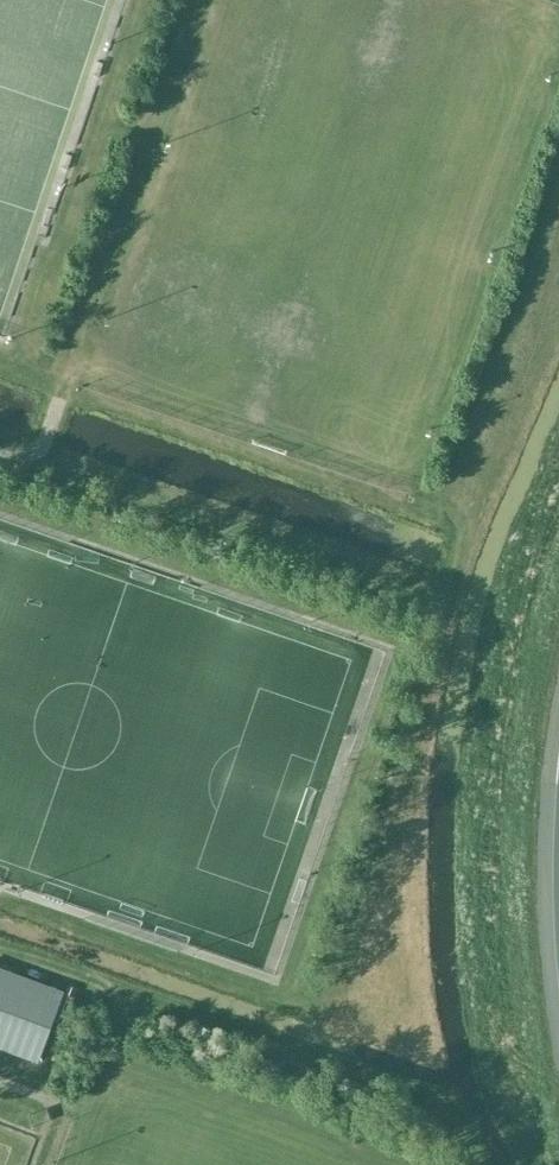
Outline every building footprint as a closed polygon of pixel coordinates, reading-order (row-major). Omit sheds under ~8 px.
[(0,968),(0,1047),(38,1061),(64,991),(0,968)]
